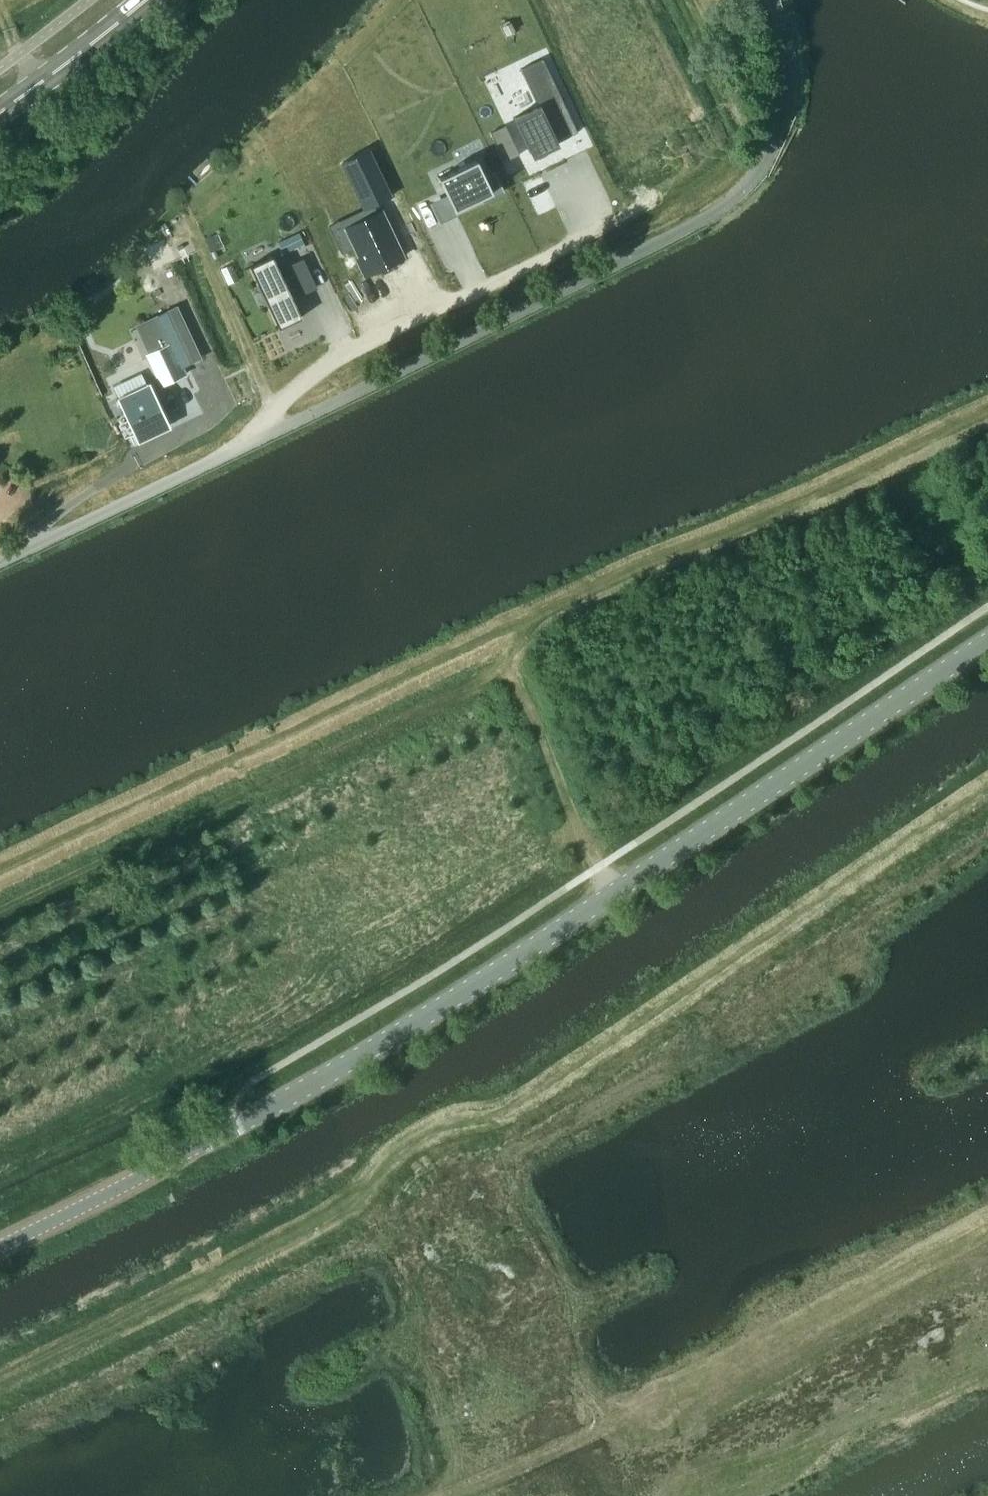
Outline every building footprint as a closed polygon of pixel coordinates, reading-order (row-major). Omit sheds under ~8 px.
[(538,105),(513,117),(530,154),(577,132),(542,58),(521,68),(538,105)] [(506,125),(491,132),(505,161),(520,154),(506,125)] [(445,147),(407,164),(427,207),(445,199),(452,213),(489,196),(474,164),(457,172),(445,147)] [(369,148),(341,161),(362,207),(366,215),(348,223),(356,242),(353,243),(359,258),(356,260),(363,273),(398,257),(377,210),(375,210),(372,203),(390,194),(369,148)] [(304,243),(299,233),(279,242),(283,253),(304,243)] [(271,255),(249,265),(278,327),(300,316),(291,297),(300,292),(288,266),(278,270),(271,255)] [(186,374),(171,343),(145,355),(161,387),(186,374)] [(118,397),(134,431),(129,434),(133,443),(169,426),(167,422),(149,383),(118,397)]
